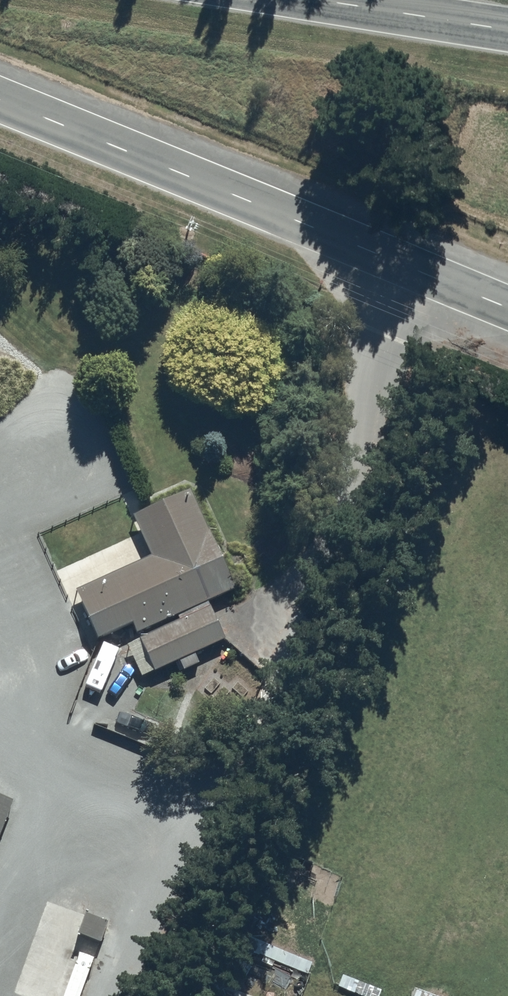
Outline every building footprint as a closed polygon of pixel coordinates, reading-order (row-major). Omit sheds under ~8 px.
[(132,525),(149,562),(76,597),(99,647),(130,632),(134,640),(175,621),(178,627),(139,646),(154,678),(178,667),(182,676),(198,669),(194,659),(223,646),(206,609),(236,595),(189,497),(132,525)] [(160,728),(124,713),(117,732),(153,747),(160,728)] [(12,809),(0,804),(0,839),(12,809)] [(106,926),(84,920),(78,943),(100,949),(106,926)] [(233,936),(228,947),(306,977),(310,966),(233,936)] [(92,960),(75,954),(61,995),(81,995),(92,960)] [(342,979),(337,991),(351,995),(380,995),(381,994),(342,979)]
